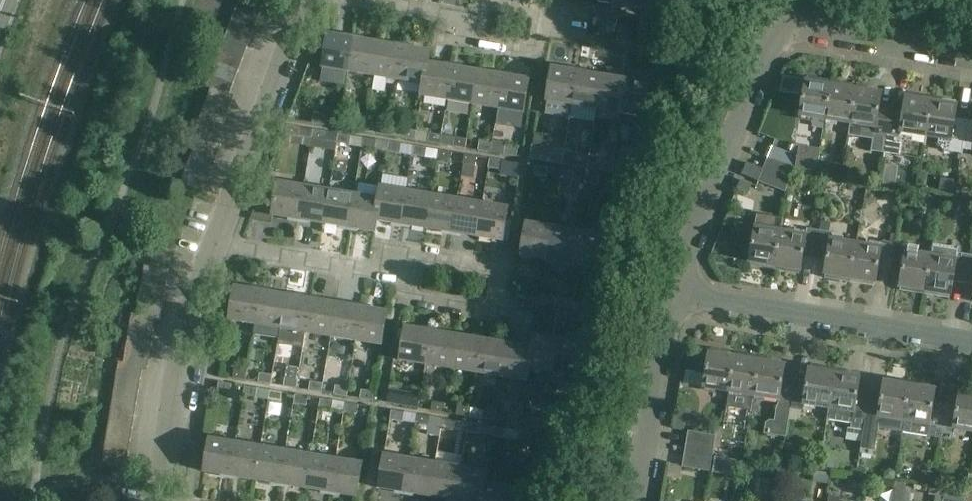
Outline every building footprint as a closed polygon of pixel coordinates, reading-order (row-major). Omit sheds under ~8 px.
[(238,3),(260,12),(264,0),(239,0),(238,3)] [(644,8),(671,12),(673,0),(645,0),(644,8)] [(256,23),(260,12),(238,3),(233,15),(256,23)] [(251,35),(256,23),(233,15),(229,26),(251,35)] [(247,47),(251,35),(229,26),(224,39),(247,47)] [(322,68),(348,72),(354,37),(327,33),(322,68)] [(354,37),(348,72),(374,76),(379,41),(354,37)] [(242,58),(247,47),(224,39),(220,50),(242,58)] [(379,41),(374,76),(399,80),(405,46),(379,41)] [(405,46),(399,80),(422,84),(421,95),(422,96),(429,49),(405,46)] [(447,100),(452,66),(429,62),(431,50),(429,49),(422,96),(447,100)] [(238,70),(242,58),(220,50),(216,61),(238,70)] [(233,82),(238,70),(216,61),(211,74),(233,82)] [(472,104),(478,70),(452,66),(447,100),(472,104)] [(546,101),(572,105),(578,70),(552,66),(546,101)] [(498,108),(503,74),(478,70),(472,104),(498,108)] [(572,105),(597,109),(603,74),(578,70),(572,105)] [(229,94),(233,82),(211,74),(207,85),(212,87),(229,94)] [(530,78),(503,74),(498,108),(524,112),(530,78)] [(597,109),(622,114),(628,78),(603,74),(597,109)] [(824,119),(830,80),(805,75),(799,115),(824,119)] [(654,83),(628,78),(622,114),(649,118),(654,83)] [(849,123),(855,84),(830,80),(824,119),(849,123)] [(881,88),(855,84),(849,123),(850,123),(848,135),(873,139),(871,151),(883,153),(890,107),(878,105),(881,88)] [(229,108),(233,95),(229,94),(212,87),(207,100),(229,108)] [(902,109),(890,107),(883,153),(900,155),(902,143),(906,137),(911,138),(912,133),(924,135),(931,97),(905,92),(902,109)] [(956,101),(931,97),(924,135),(938,138),(937,143),(943,151),(960,153),(961,148),(965,120),(953,117),(956,101)] [(224,119),(229,108),(207,100),(203,111),(224,119)] [(220,130),(224,119),(203,111),(199,122),(220,130)] [(339,117),(328,116),(326,126),(337,127),(339,117)] [(353,120),(351,129),(365,132),(366,123),(353,120)] [(965,120),(961,148),(971,150),(971,121),(965,120)] [(216,142),(220,130),(199,122),(194,135),(220,145),(221,144),(216,142)] [(390,136),(392,127),(378,124),(377,134),(390,136)] [(285,135),(297,137),(299,128),(286,126),(285,135)] [(415,140),(416,130),(392,127),(390,136),(415,140)] [(335,143),(337,134),(313,130),(311,139),(335,143)] [(416,130),(415,140),(440,144),(441,135),(416,130)] [(337,134),(335,143),(349,145),(350,136),(337,134)] [(216,158),(220,145),(194,135),(194,136),(197,137),(193,149),(216,158)] [(452,146),(465,148),(467,139),(454,137),(452,146)] [(387,151),(388,142),(363,138),(362,147),(387,151)] [(478,150),(490,152),(492,143),(479,141),(478,150)] [(388,142),(387,151),(412,155),(414,146),(388,142)] [(766,157),(793,168),(817,171),(820,149),(799,145),(796,155),(771,146),(766,157)] [(414,146),(412,155),(438,159),(439,150),(414,146)] [(505,146),(503,155),(516,157),(517,148),(505,146)] [(216,158),(193,149),(189,160),(211,169),(216,158)] [(439,150),(438,159),(450,161),(452,152),(439,150)] [(589,156),(564,152),(564,155),(562,165),(587,169),(589,156)] [(548,162),(562,165),(563,156),(550,153),(548,162)] [(477,156),(464,154),(463,163),(475,165),(477,156)] [(613,171),(615,158),(602,156),(600,171),(612,173),(613,171)] [(761,169),(789,179),(793,168),(766,157),(761,169)] [(489,159),(487,168),(500,170),(502,161),(489,159)] [(211,169),(189,160),(184,172),(207,180),(211,169)] [(535,166),(533,175),(546,177),(547,168),(535,166)] [(789,179),(761,169),(757,181),(784,191),(789,179)] [(558,180),(572,182),(573,172),(560,170),(558,180)] [(207,180),(184,172),(180,183),(203,192),(207,180)] [(598,186),(599,176),(586,174),(585,184),(598,186)] [(272,216),(298,220),(303,185),(277,181),(272,216)] [(303,185),(298,220),(323,224),(328,190),(303,185)] [(353,194),(348,228),(373,232),(381,186),(380,186),(378,198),(353,194)] [(401,224),(407,190),(381,186),(373,232),(374,232),(376,220),(401,224)] [(328,190),(323,224),(348,228),(353,194),(328,190)] [(427,228),(432,194),(407,190),(401,224),(427,228)] [(452,233),(457,198),(432,194),(427,228),(452,233)] [(477,237),(483,202),(457,198),(452,233),(477,237)] [(509,207),(483,202),(477,237),(503,241),(509,207)] [(773,270),(780,232),(782,218),(756,214),(748,266),(773,270)] [(521,256),(547,261),(553,226),(526,222),(521,256)] [(547,261),(571,265),(578,231),(553,226),(547,261)] [(804,235),(780,232),(773,270),(799,274),(801,257),(813,259),(818,230),(806,228),(804,235)] [(823,278),(848,282),(855,244),(830,240),(831,232),(818,230),(813,259),(826,261),(823,278)] [(604,235),(578,231),(571,265),(598,270),(604,235)] [(880,248),(855,244),(848,282),(874,286),(877,270),(888,271),(893,242),(881,240),(880,248)] [(898,290),(924,294),(930,256),(905,252),(906,244),(893,242),(888,271),(901,273),(898,290)] [(952,282),(964,283),(969,255),(956,253),(957,247),(932,243),(930,256),(924,294),(949,298),(952,282)] [(167,281),(168,272),(169,269),(168,269),(144,265),(142,277),(167,281)] [(165,293),(167,281),(142,277),(140,289),(165,293)] [(229,321),(255,325),(261,290),(234,286),(229,321)] [(163,305),(165,293),(140,289),(138,300),(163,305)] [(255,325),(280,329),(286,294),(261,290),(255,325)] [(280,329),(305,333),(311,298),(286,294),(280,329)] [(305,333),(331,337),(336,302),(311,298),(305,333)] [(161,317),(163,305),(138,300),(136,312),(132,312),(161,317)] [(331,337),(356,341),(361,307),(336,302),(331,337)] [(388,311),(361,307),(356,341),(382,345),(388,311)] [(154,329),(156,317),(160,318),(161,317),(132,312),(130,325),(154,329)] [(152,341),(154,329),(130,325),(128,337),(152,341)] [(400,361),(426,366),(431,331),(405,327),(400,361)] [(451,370),(457,335),(431,331),(426,366),(451,370)] [(476,374),(482,339),(457,335),(451,370),(476,374)] [(526,382),(534,335),(531,348),(507,344),(501,378),(526,382)] [(553,374),(559,339),(534,335),(526,382),(528,382),(530,370),(553,374)] [(150,353),(152,341),(128,337),(125,349),(150,353)] [(501,378),(507,344),(482,339),(476,374),(501,378)] [(585,344),(559,339),(553,374),(579,379),(585,344)] [(702,387),(728,391),(734,353),(708,348),(708,350),(698,348),(694,372),(704,374),(702,387)] [(148,366),(150,353),(125,349),(123,361),(119,360),(118,361),(148,366)] [(753,396),(759,357),(734,353),(728,391),(730,392),(729,396),(739,397),(740,393),(753,396)] [(784,361),(759,357),(753,396),(778,400),(777,406),(774,420),(770,420),(765,422),(764,433),(784,437),(789,408),(793,380),(782,378),(784,361)] [(140,378),(142,366),(148,367),(148,366),(118,361),(116,374),(140,378)] [(806,382),(793,380),(789,408),(802,410),(803,404),(828,408),(834,369),(809,365),(806,382)] [(232,378),(245,380),(246,371),(234,369),(232,378)] [(834,369),(828,408),(826,419),(851,423),(850,428),(863,430),(869,393),(857,391),(860,373),(834,369)] [(258,382),(271,384),(273,375),(259,373),(258,382)] [(138,391),(140,378),(116,374),(114,387),(138,391)] [(296,388),(298,379),(284,377),(282,386),(296,388)] [(881,395),(869,393),(863,430),(860,448),(874,450),(878,426),(889,428),(891,418),(903,420),(909,382),(884,378),(881,395)] [(298,379),(296,388),(321,392),(323,384),(298,379)] [(218,382),(216,392),(230,394),(231,384),(218,382)] [(935,386),(909,382),(903,420),(901,432),(939,438),(940,433),(944,405),(932,403),(935,386)] [(685,397),(700,401),(704,388),(689,384),(685,397)] [(335,385),(334,395),(347,397),(348,387),(335,385)] [(257,388),(244,386),(243,395),(256,397),(257,388)] [(136,403),(138,391),(114,387),(112,399),(136,403)] [(421,393),(390,388),(387,403),(418,408),(421,393)] [(282,392),(270,390),(268,399),(281,401),(282,392)] [(359,399),(372,401),(374,392),(360,390),(359,399)] [(944,405),(940,433),(952,435),(953,428),(971,431),(971,392),(959,390),(956,407),(944,405)] [(295,394),(293,404),(306,406),(308,396),(295,394)] [(332,410),(334,401),(321,398),(319,408),(332,410)] [(134,416),(136,403),(112,399),(110,412),(134,416)] [(431,411),(443,413),(445,404),(432,402),(431,411)] [(345,403),(344,412),(357,414),(358,405),(345,403)] [(455,414),(469,416),(470,408),(456,406),(455,414)] [(416,423),(417,414),(392,410),(390,419),(416,423)] [(495,412),(483,410),(481,419),(494,421),(495,412)] [(132,428),(134,416),(110,412),(108,424),(132,428)] [(417,414),(416,423),(429,425),(430,417),(417,414)] [(506,423),(519,425),(521,416),(508,414),(506,423)] [(455,421),(442,419),(441,428),(454,430),(455,421)] [(545,420),(533,419),(532,427),(544,429),(545,420)] [(480,425),(468,423),(466,431),(479,434),(480,425)] [(556,438),(569,440),(571,425),(559,423),(556,438)] [(130,441),(132,428),(108,424),(105,437),(130,441)] [(685,443),(713,447),(719,448),(723,428),(715,426),(714,435),(687,431),(685,443)] [(506,429),(493,427),(491,436),(504,438),(506,429)] [(518,431),(517,440),(530,442),(531,433),(518,431)] [(128,453),(130,441),(105,437),(103,449),(128,453)] [(230,477),(236,442),(210,437),(204,472),(230,477)] [(236,442),(230,477),(255,481),(261,446),(236,442)] [(711,459),(713,447),(685,443),(683,455),(711,459)] [(563,447),(549,444),(547,455),(561,457),(563,447)] [(261,446),(255,481),(280,485),(286,450),(261,446)] [(128,453),(103,449),(101,461),(126,466),(128,453)] [(286,450),(280,485),(305,489),(311,454),(286,450)] [(782,451),(774,450),(772,461),(780,462),(782,451)] [(311,454),(305,489),(331,493),(336,458),(311,454)] [(378,489),(404,494),(410,458),(384,454),(378,489)] [(709,470),(711,459),(683,455),(682,466),(709,470)] [(336,458),(331,493),(357,498),(363,462),(336,458)] [(430,498),(435,462),(410,458),(404,494),(430,498)] [(833,460),(822,458),(820,470),(831,472),(833,460)] [(460,467),(435,462),(430,498),(448,500),(455,500),(460,467)] [(486,471),(460,467),(455,500),(481,500),(486,471)] [(896,470),(889,470),(884,473),(883,478),(893,480),(896,470)] [(509,487),(485,483),(487,471),(486,471),(481,500),(507,500),(509,487)] [(829,474),(814,471),(812,482),(828,484),(829,474)] [(933,476),(920,475),(919,484),(932,486),(933,476)] [(509,487),(507,500),(534,500),(535,491),(509,487)]
